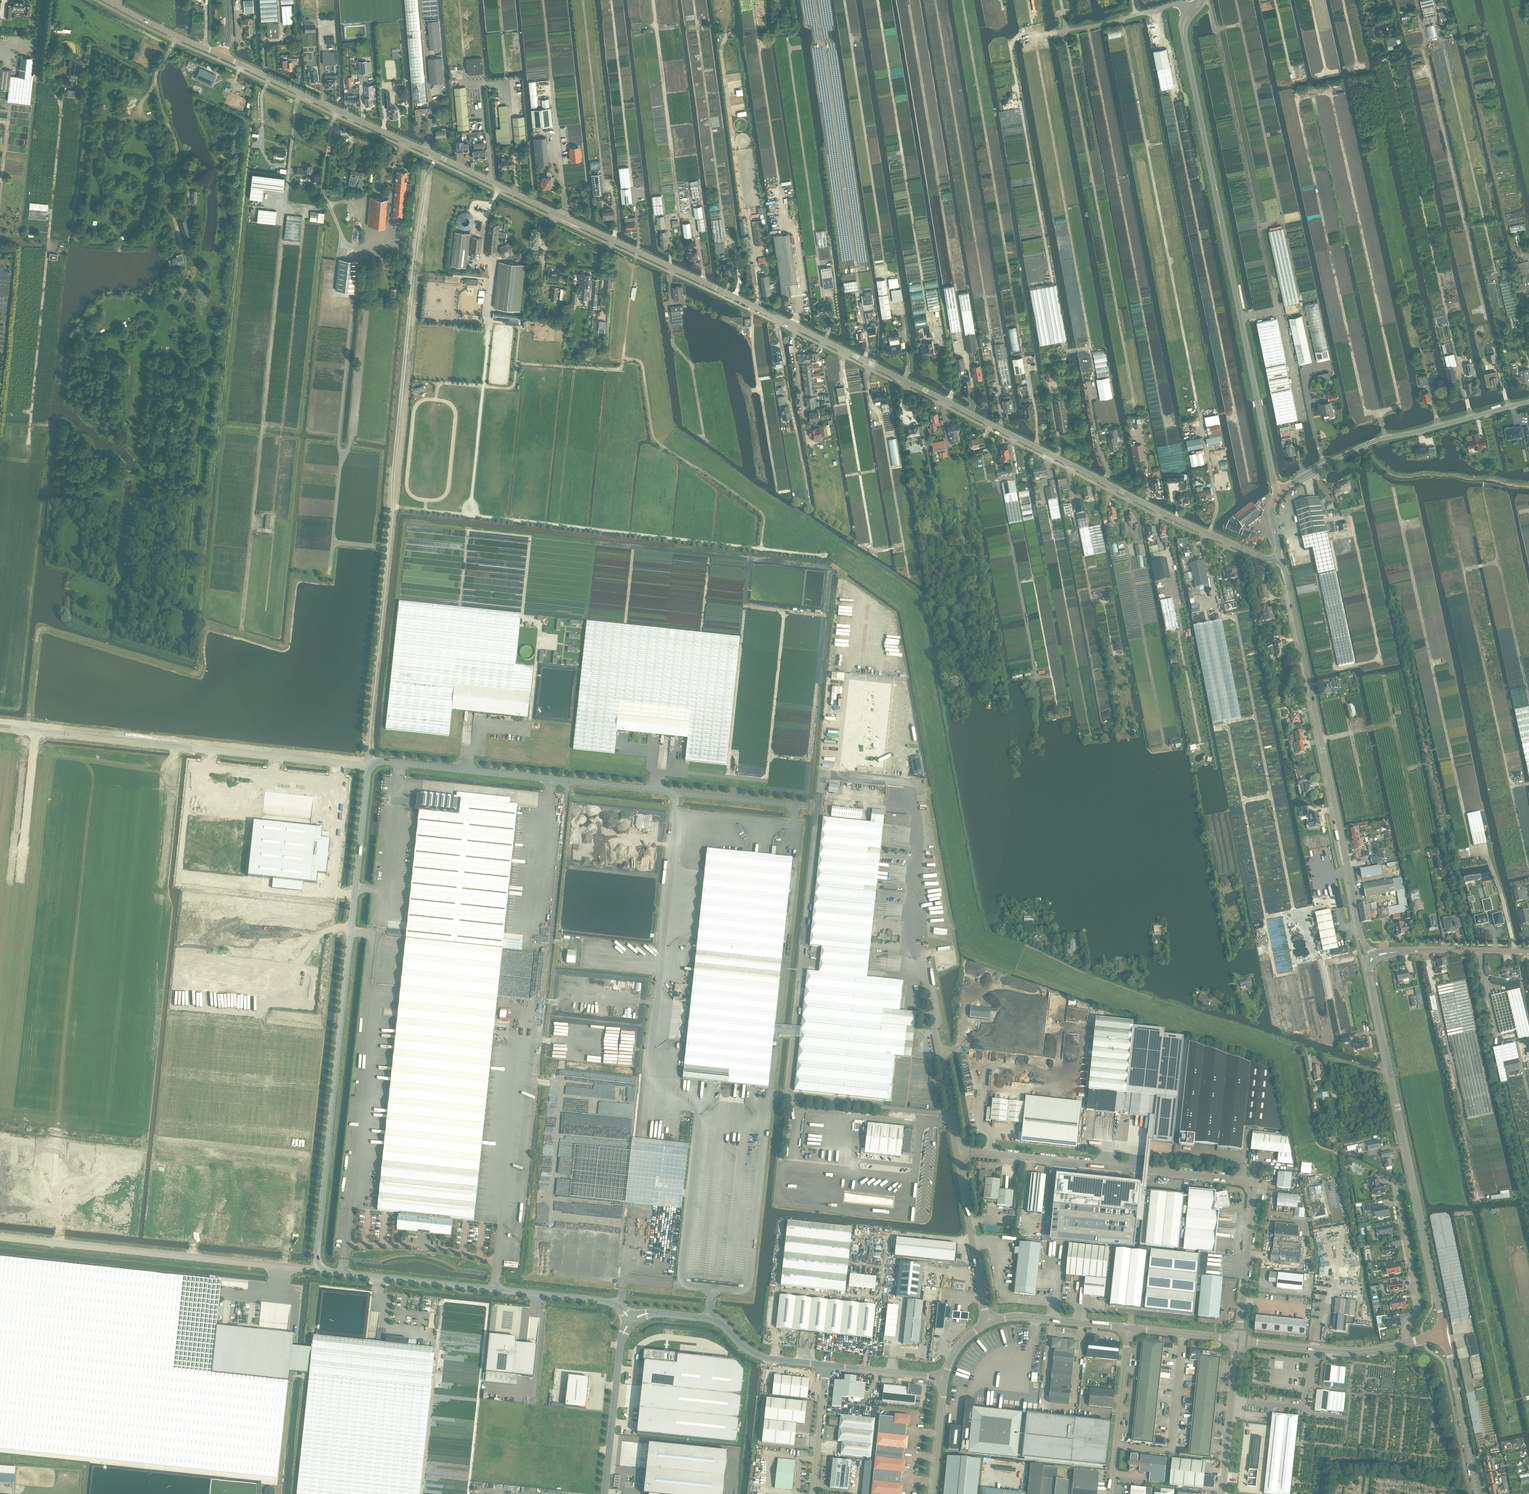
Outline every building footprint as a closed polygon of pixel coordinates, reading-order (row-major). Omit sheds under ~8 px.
[(244,10),(253,10),(252,0),(248,0),(243,0),(244,10)] [(419,7),(419,0),(405,0),(413,102),(427,101),(419,7)] [(1424,19),(1436,16),(1432,0),(1422,0),(1420,0),(1424,19)] [(25,7),(25,3),(13,2),(13,6),(12,6),(12,5),(7,5),(6,19),(11,19),(11,9),(26,10),(25,16),(30,16),(31,7),(26,7),(25,7)] [(291,5),(281,5),(282,24),(292,23),(291,5)] [(1438,16),(1440,24),(1449,22),(1447,14),(1438,16)] [(1407,20),(1410,19),(1409,15),(1401,17),(1403,25),(1408,24),(1407,20)] [(244,18),(245,20),(241,20),(241,27),(245,26),(245,35),(252,34),(251,18),(244,18)] [(310,19),(304,20),(305,32),(305,35),(315,34),(315,31),(314,24),(310,24),(310,19)] [(428,21),(430,50),(441,49),(439,20),(428,21)] [(273,22),(266,23),(266,25),(266,28),(267,39),(278,38),(277,27),(277,24),(273,24),(273,22)] [(517,33),(504,35),(508,70),(520,69),(517,33)] [(1386,39),(1388,46),(1398,44),(1396,37),(1386,39)] [(1174,87),(1170,66),(1166,49),(1154,51),(1161,90),(1174,87)] [(323,53),(323,65),(335,65),(334,52),(323,53)] [(282,66),(281,66),(281,68),(284,68),(286,67),(286,70),(287,69),(287,70),(290,70),(290,69),(292,69),(292,67),(292,61),(297,61),(298,61),(298,58),(297,58),(288,58),(288,54),(281,55),(281,60),(282,66)] [(21,57),(19,77),(30,79),(31,75),(33,59),(21,57)] [(69,77),(77,78),(78,67),(82,67),(82,66),(83,66),(83,65),(82,65),(82,63),(77,60),(77,58),(70,58),(69,66),(71,66),(71,69),(70,69),(69,77)] [(428,59),(430,84),(444,83),(442,58),(428,59)] [(466,59),(467,70),(468,70),(468,74),(483,73),(483,69),(483,64),(482,64),(482,58),(466,59)] [(358,61),(359,73),(367,73),(367,72),(372,71),(371,61),(366,61),(358,61)] [(8,91),(10,76),(11,70),(1,69),(1,67),(0,67),(0,89),(8,91)] [(199,69),(195,78),(211,85),(215,76),(199,69)] [(308,72),(309,76),(310,76),(311,80),(318,80),(318,71),(314,71),(314,69),(310,69),(311,71),(308,72)] [(10,76),(8,91),(7,102),(30,104),(33,76),(31,75),(30,79),(19,77),(10,76)] [(326,76),(326,88),(335,87),(335,82),(337,82),(337,75),(326,76)] [(372,97),(374,96),(373,84),(364,85),(366,105),(372,105),(372,97)] [(454,88),(457,130),(469,129),(465,87),(454,88)] [(247,88),(244,93),(250,96),(252,90),(247,88)] [(389,110),(389,118),(398,118),(397,110),(395,110),(395,107),(392,107),(391,105),(390,105),(389,92),(384,92),(385,107),(389,107),(389,110)] [(1003,100),(1002,102),(1003,104),(1005,106),(1007,105),(1008,103),(1007,101),(1009,98),(1011,98),(1012,96),(1012,94),(1010,93),(1008,93),(1007,95),(1007,97),(1007,98),(1005,97),(1004,98),(1006,99),(1006,100),(1003,100)] [(531,109),(533,127),(553,125),(551,107),(550,107),(549,98),(541,99),(542,108),(531,109)] [(498,106),(500,129),(495,129),(497,144),(508,143),(510,143),(507,105),(498,106)] [(420,114),(427,113),(426,108),(414,109),(415,122),(417,122),(417,121),(419,121),(420,121),(420,120),(420,114)] [(512,117),(515,142),(526,141),(523,116),(512,117)] [(436,131),(437,137),(442,136),(442,137),(445,137),(446,136),(445,127),(439,128),(439,129),(436,129),(436,131)] [(534,139),(534,143),(536,165),(549,163),(546,137),(534,139)] [(571,151),(570,151),(571,158),(572,158),(572,161),(580,161),(580,157),(581,157),(580,150),(579,150),(579,147),(571,148),(571,151)] [(500,162),(500,167),(503,167),(508,167),(508,168),(513,168),(513,159),(506,159),(506,157),(502,157),(503,162),(500,162)] [(302,177),(311,178),(313,166),(303,165),(303,168),(297,168),(296,175),(302,175),(302,177)] [(620,189),(622,203),(632,202),(628,167),(619,168),(621,189),(620,189)] [(349,180),(348,189),(355,190),(356,183),(357,183),(357,181),(358,179),(359,171),(358,171),(351,170),(350,180),(349,180)] [(357,184),(356,190),(363,191),(363,188),(362,188),(363,179),(363,176),(365,176),(366,176),(366,173),(364,172),(360,172),(360,171),(359,171),(358,179),(359,179),(359,184),(357,184)] [(393,215),(404,216),(406,188),(408,188),(407,190),(411,190),(411,184),(407,183),(408,172),(397,171),(397,177),(395,177),(395,180),(396,181),(396,186),(393,215)] [(552,176),(552,173),(550,171),(548,171),(548,177),(542,178),(543,188),(544,188),(544,189),(546,189),(547,188),(552,187),(552,184),(555,184),(555,176),(552,176)] [(252,174),(249,199),(261,200),(263,188),(282,190),(283,191),(284,178),(283,178),(252,174)] [(592,175),(594,195),(604,193),(602,174),(592,175)] [(692,198),(700,197),(699,185),(690,186),(692,198)] [(654,215),(664,214),(661,196),(652,197),(654,215)] [(368,225),(385,227),(388,199),(370,198),(368,225)] [(28,218),(46,220),(48,204),(30,202),(28,218)] [(694,207),(695,218),(703,217),(702,206),(694,207)] [(603,211),(604,219),(615,218),(614,210),(611,210),(611,207),(606,208),(607,210),(603,211)] [(276,211),(258,209),(257,222),(275,224),(276,211)] [(311,211),(310,220),(324,222),(325,213),(311,211)] [(1507,214),(1508,220),(1524,217),(1522,211),(1507,214)] [(300,243),(303,217),(287,215),(284,241),(300,243)] [(655,224),(655,229),(665,228),(664,216),(657,217),(658,224),(655,224)] [(627,222),(627,228),(635,227),(635,224),(635,217),(625,218),(625,222),(627,222)] [(1524,217),(1508,220),(1511,233),(1526,229),(1524,217)] [(697,219),(698,232),(705,231),(703,218),(697,219)] [(711,220),(713,238),(723,237),(721,219),(711,220)] [(752,221),(755,246),(765,245),(761,220),(752,221)] [(185,221),(181,223),(185,237),(189,236),(185,221)] [(682,224),(684,238),(691,237),(689,223),(682,224)] [(498,232),(499,225),(489,224),(486,256),(495,257),(496,251),(498,236),(506,237),(506,233),(498,232)] [(660,231),(662,248),(668,247),(666,230),(660,231)] [(827,246),(825,231),(816,232),(818,247),(827,246)] [(470,234),(455,232),(451,265),(466,267),(470,234)] [(790,296),(789,285),(797,283),(790,234),(773,236),(782,298),(790,296)] [(471,250),(470,257),(479,258),(480,253),(482,239),(473,238),(471,250)] [(714,243),(716,252),(725,251),(723,241),(714,243)] [(500,247),(500,253),(505,256),(510,254),(511,248),(506,244),(500,247)] [(687,251),(688,261),(689,261),(690,261),(691,261),(692,260),(698,259),(697,250),(693,250),(692,248),(689,249),(689,251),(687,251)] [(182,256),(172,258),(173,260),(174,265),(183,262),(182,256)] [(749,257),(746,258),(747,265),(750,286),(752,286),(757,285),(754,264),(750,264),(749,257)] [(758,258),(760,265),(769,263),(768,257),(758,258)] [(339,260),(336,290),(356,292),(359,264),(359,262),(339,260)] [(721,268),(720,268),(721,271),(722,271),(722,276),(726,275),(727,275),(728,275),(729,275),(728,269),(729,269),(732,269),(732,263),(731,263),(731,261),(727,262),(727,263),(721,264),(721,267),(721,268)] [(525,265),(499,262),(494,308),(520,311),(525,265)] [(821,268),(824,289),(834,287),(831,267),(821,268)] [(560,279),(560,278),(560,273),(560,272),(548,271),(548,278),(548,280),(559,281),(559,279),(560,279)] [(579,277),(579,279),(580,280),(579,287),(580,287),(590,287),(590,280),(591,280),(591,275),(580,274),(580,276),(579,277)] [(770,288),(774,287),(774,284),(770,285),(768,276),(759,277),(762,296),(771,295),(770,288)] [(888,279),(890,288),(899,287),(897,278),(888,279)] [(591,299),(590,305),(591,305),(591,307),(596,308),(596,305),(599,279),(593,279),(593,280),(591,299)] [(885,279),(877,281),(879,295),(882,318),(891,317),(888,294),(887,294),(885,279)] [(580,287),(579,298),(588,299),(591,299),(593,280),(591,280),(590,280),(590,287),(580,287)] [(1518,314),(1510,280),(1499,282),(1508,317),(1508,316),(1511,328),(1520,326),(1518,314)] [(845,292),(857,290),(856,281),(843,283),(845,292)] [(1029,289),(1040,344),(1065,340),(1055,284),(1029,289)] [(673,287),(674,300),(684,299),(682,286),(673,287)] [(547,287),(547,291),(552,292),(551,300),(557,301),(558,288),(552,287),(547,287)] [(951,332),(960,330),(953,287),(944,288),(951,332)] [(891,291),(893,302),(903,300),(901,289),(891,291)] [(940,310),(936,289),(926,290),(929,312),(940,310)] [(965,334),(974,333),(975,333),(968,293),(958,295),(965,334)] [(865,295),(862,296),(863,305),(873,303),(872,294),(865,295)] [(818,304),(819,312),(832,310),(831,302),(818,304)] [(1318,302),(1305,305),(1317,362),(1330,359),(1318,302)] [(1285,306),(1287,313),(1299,311),(1298,303),(1285,306)] [(681,314),(684,313),(683,305),(671,307),(673,324),(682,323),(681,314)] [(493,319),(519,322),(519,316),(493,313),(493,319)] [(915,328),(928,326),(926,315),(913,317),(915,328)] [(1289,318),(1296,349),(1299,364),(1312,361),(1302,315),(1289,318)] [(1447,368),(1453,367),(1457,366),(1451,341),(1446,320),(1445,316),(1435,319),(1441,342),(1447,368)] [(1257,323),(1278,425),(1298,420),(1276,319),(1257,323)] [(855,321),(849,322),(851,332),(856,331),(856,332),(856,333),(856,335),(857,335),(857,340),(862,340),(862,338),(864,338),(863,331),(863,330),(862,327),(862,324),(856,325),(855,321)] [(867,327),(869,334),(876,333),(875,322),(871,323),(872,327),(867,327)] [(889,338),(890,346),(887,346),(888,355),(901,352),(898,332),(892,333),(892,337),(889,338)] [(974,333),(965,334),(964,335),(967,352),(977,351),(974,333)] [(996,358),(1006,357),(1004,342),(994,344),(996,358)] [(921,348),(923,356),(934,354),(933,346),(932,346),(932,343),(924,344),(925,347),(921,348)] [(780,349),(773,350),(774,361),(774,360),(775,363),(780,362),(780,360),(782,359),(782,356),(781,356),(780,349)] [(1493,349),(1486,350),(1487,355),(1489,363),(1496,361),(1494,353),(1493,349)] [(815,352),(809,353),(810,361),(816,360),(815,358),(818,357),(818,353),(815,354),(815,352)] [(798,354),(798,362),(801,362),(801,363),(806,362),(806,361),(810,361),(809,353),(801,354),(798,354)] [(957,358),(955,359),(957,371),(958,371),(965,370),(963,357),(957,358)] [(996,358),(1001,385),(1011,384),(1006,357),(996,358)] [(1012,359),(1015,374),(1024,372),(1022,357),(1012,359)] [(1513,375),(1519,373),(1521,382),(1528,380),(1528,369),(1518,372),(1516,362),(1510,363),(1513,375)] [(1464,365),(1466,374),(1473,373),(1471,363),(1464,365)] [(972,367),(974,380),(982,378),(980,366),(972,367)] [(1453,367),(1447,368),(1446,368),(1450,382),(1457,381),(1453,367)] [(1496,372),(1485,374),(1487,386),(1492,385),(1492,386),(1499,385),(1497,376),(1496,372)] [(1418,377),(1420,386),(1428,384),(1426,376),(1418,377)] [(1100,399),(1112,397),(1109,377),(1108,377),(1104,378),(1101,378),(1097,379),(1100,399)] [(1465,383),(1468,392),(1474,390),(1471,381),(1470,382),(1469,378),(1466,379),(1467,382),(1465,383)] [(964,380),(965,391),(972,390),(970,379),(964,380)] [(838,388),(836,388),(838,396),(840,395),(845,395),(844,387),(838,388)] [(885,389),(874,391),(875,399),(886,397),(885,389)] [(1425,392),(1425,389),(1422,389),(1424,401),(1430,400),(1429,391),(1425,392)] [(1054,399),(1059,430),(1069,429),(1064,398),(1054,399)] [(1002,400),(1003,407),(1005,407),(1006,412),(1013,410),(1011,399),(1002,400)] [(1329,403),(1319,405),(1321,415),(1329,414),(1330,416),(1334,415),(1332,408),(1331,402),(1329,403)] [(1023,404),(1025,417),(1033,416),(1031,403),(1023,404)] [(867,404),(850,407),(852,417),(869,414),(867,404)] [(781,407),(783,419),(791,418),(788,405),(781,407)] [(809,412),(810,423),(819,422),(818,411),(809,412)] [(931,422),(929,422),(931,430),(937,428),(935,421),(938,420),(937,413),(936,413),(936,412),(935,412),(933,413),(930,414),(931,422)] [(1218,414),(1205,417),(1207,426),(1220,424),(1218,414)] [(951,424),(951,425),(948,426),(949,433),(950,439),(958,438),(956,431),(959,431),(958,423),(951,424)] [(821,426),(822,436),(831,434),(829,424),(821,426)] [(1207,438),(1206,438),(1208,446),(1224,442),(1220,424),(1207,426),(1209,436),(1207,437),(1207,438)] [(918,426),(905,428),(907,436),(919,434),(919,436),(921,445),(921,446),(925,445),(922,426),(918,426)] [(1280,427),(1281,436),(1290,434),(1288,426),(1280,427)] [(1505,429),(1507,439),(1523,435),(1524,435),(1526,441),(1528,440),(1528,432),(1528,427),(1523,428),(1521,428),(1521,426),(1515,428),(1514,427),(1509,428),(1509,427),(1506,428),(1506,429),(1505,429)] [(809,433),(809,436),(810,436),(810,437),(818,436),(820,436),(820,432),(817,433),(816,427),(809,429),(810,433),(809,433)] [(1111,436),(1108,437),(1110,450),(1118,448),(1116,436),(1118,435),(1117,429),(1109,430),(1111,436)] [(1472,435),(1473,439),(1468,440),(1469,441),(1468,442),(1468,443),(1469,444),(1469,445),(1470,448),(1474,447),(1475,449),(1482,447),(1482,445),(1486,444),(1484,437),(1480,437),(1479,433),(1472,435)] [(1290,434),(1281,436),(1282,440),(1281,440),(1282,447),(1286,446),(1288,455),(1294,454),(1293,451),(1292,443),(1287,444),(1287,443),(1284,443),(1284,440),(1291,439),(1290,434)] [(971,443),(971,446),(972,446),(972,447),(984,446),(983,437),(977,438),(977,439),(971,440),(972,443),(971,443)] [(1188,450),(1203,447),(1201,437),(1186,440),(1188,450)] [(944,440),(932,442),(934,451),(939,450),(944,450),(945,449),(946,449),(944,440)] [(984,452),(984,456),(992,455),(992,451),(991,444),(987,445),(988,448),(983,449),(983,452),(988,451),(988,452),(984,452)] [(1133,446),(1131,446),(1133,453),(1134,453),(1136,460),(1139,460),(1144,459),(1141,444),(1133,446)] [(1425,446),(1416,448),(1416,452),(1416,453),(1417,453),(1417,456),(1425,455),(1429,454),(1429,453),(1436,452),(1434,446),(1428,447),(1428,446),(1428,445),(1427,446),(1425,446)] [(1005,448),(1001,449),(1004,462),(1007,461),(1007,457),(1010,457),(1008,448),(1007,448),(1007,447),(1004,448),(1005,448)] [(1189,454),(1192,466),(1204,464),(1202,452),(1189,454)] [(1034,471),(1035,478),(1048,476),(1046,468),(1034,471)] [(997,473),(998,478),(1002,477),(1009,475),(1008,470),(997,473)] [(1058,479),(1059,487),(1062,487),(1063,491),(1069,490),(1066,478),(1058,479)] [(1150,479),(1151,486),(1153,486),(1154,490),(1160,488),(1158,481),(1156,481),(1156,478),(1150,479)] [(1338,488),(1334,489),(1335,496),(1343,494),(1343,492),(1344,492),(1346,491),(1349,491),(1348,489),(1351,488),(1349,481),(1343,483),(1344,484),(1342,485),(1337,486),(1338,488)] [(1016,490),(1014,482),(1002,484),(1009,524),(1022,521),(1019,503),(1016,490)] [(1196,487),(1197,491),(1199,491),(1201,498),(1212,496),(1210,489),(1203,490),(1202,486),(1196,487)] [(1046,489),(1052,520),(1061,518),(1057,499),(1056,499),(1054,488),(1046,489)] [(1088,499),(1093,498),(1091,489),(1084,490),(1086,501),(1089,500),(1088,499)] [(1179,495),(1179,500),(1180,500),(1180,504),(1181,504),(1184,504),(1185,504),(1184,502),(1189,502),(1189,495),(1189,493),(1184,493),(1184,495),(1180,495),(1179,495)] [(1304,501),(1295,503),(1305,551),(1313,549),(1315,562),(1318,575),(1319,575),(1335,572),(1327,533),(1327,532),(1322,511),(1321,505),(1320,501),(1320,498),(1319,498),(1308,500),(1304,501)] [(1075,502),(1077,515),(1078,521),(1087,519),(1084,501),(1075,502)] [(1251,502),(1234,516),(1242,527),(1246,524),(1247,526),(1261,515),(1253,505),(1251,502)] [(1106,521),(1104,522),(1105,525),(1106,532),(1107,532),(1114,531),(1112,521),(1113,521),(1113,520),(1114,520),(1113,518),(1117,517),(1115,510),(1109,511),(1110,515),(1108,515),(1109,522),(1110,521),(1110,524),(1108,525),(1107,521),(1106,521)] [(1127,516),(1129,524),(1137,522),(1136,519),(1134,519),(1134,515),(1127,516)] [(265,529),(273,530),(274,518),(266,517),(265,529)] [(1094,555),(1089,528),(1087,519),(1078,521),(1084,557),(1094,555)] [(1226,529),(1239,535),(1242,527),(1229,522),(1226,529)] [(1161,533),(1160,533),(1161,539),(1168,537),(1168,535),(1166,526),(1159,528),(1161,533)] [(1149,530),(1149,534),(1148,534),(1149,537),(1150,537),(1150,538),(1153,537),(1154,540),(1154,541),(1156,540),(1157,540),(1156,537),(1157,537),(1155,528),(1149,530)] [(1242,536),(1249,539),(1251,534),(1244,531),(1242,536)] [(1263,538),(1254,534),(1251,540),(1261,544),(1263,538)] [(1185,554),(1185,557),(1189,556),(1189,553),(1192,553),(1191,542),(1187,543),(1187,539),(1177,540),(1178,546),(1183,545),(1184,554),(1185,554)] [(1138,557),(1142,556),(1146,556),(1144,546),(1136,547),(1138,557)] [(1152,562),(1153,568),(1156,583),(1171,579),(1166,559),(1152,562)] [(1200,587),(1208,585),(1209,585),(1204,561),(1190,564),(1195,588),(1200,587)] [(1226,570),(1223,571),(1225,580),(1238,577),(1236,566),(1226,568),(1226,570)] [(1321,575),(1319,576),(1338,667),(1354,663),(1335,572),(1334,572),(1321,575)] [(1184,575),(1185,582),(1193,580),(1191,573),(1184,575)] [(1258,588),(1261,600),(1259,601),(1259,604),(1265,603),(1265,600),(1266,599),(1269,599),(1266,586),(1258,588)] [(1223,590),(1226,602),(1235,600),(1233,588),(1223,590)] [(1093,592),(1094,598),(1112,594),(1111,589),(1093,592)] [(1161,601),(1166,631),(1179,628),(1173,599),(1161,601)] [(399,602),(386,730),(449,736),(452,711),(454,685),(531,693),(533,667),(515,666),(521,615),(399,602)] [(1267,610),(1266,606),(1260,607),(1261,611),(1263,610),(1265,621),(1274,619),(1272,608),(1267,610)] [(1223,721),(1225,721),(1241,718),(1222,621),(1206,624),(1204,624),(1193,626),(1213,723),(1223,721)] [(587,622),(573,749),(614,753),(616,731),(619,704),(690,711),(688,738),(685,761),(690,761),(726,765),(739,638),(587,622)] [(1273,635),(1265,637),(1268,648),(1270,647),(1272,655),(1276,654),(1277,659),(1278,659),(1278,660),(1283,659),(1283,658),(1284,657),(1283,651),(1284,651),(1284,648),(1283,649),(1281,643),(1274,644),(1273,641),(1274,641),(1273,635)] [(1332,685),(1330,686),(1329,683),(1327,684),(1326,680),(1322,681),(1324,692),(1331,691),(1331,690),(1338,688),(1336,679),(1331,680),(1332,685)] [(528,719),(531,693),(454,685),(452,711),(491,715),(491,716),(511,718),(511,717),(528,719)] [(616,731),(688,738),(690,711),(619,704),(616,731)] [(1348,706),(1351,718),(1356,717),(1353,705),(1348,706)] [(1514,710),(1526,767),(1528,766),(1528,707),(1514,710)] [(1287,720),(1287,723),(1290,722),(1292,721),(1293,724),(1301,722),(1299,714),(1291,716),(1292,720),(1290,720),(1287,720)] [(1304,736),(1290,739),(1291,741),(1294,741),(1294,740),(1296,739),(1297,743),(1296,743),(1298,753),(1304,752),(1302,743),(1305,742),(1305,741),(1305,740),(1305,738),(1304,738),(1304,736)] [(920,757),(911,758),(913,775),(923,774),(920,757)] [(1302,786),(1303,794),(1313,792),(1312,784),(1302,786)] [(420,812),(406,939),(502,949),(517,805),(458,799),(458,798),(421,794),(421,795),(417,795),(416,811),(420,812)] [(862,809),(832,806),(831,817),(861,820),(862,809)] [(1302,813),(1300,813),(1300,814),(1300,813),(1301,817),(1309,816),(1310,816),(1311,822),(1309,823),(1310,828),(1317,827),(1316,826),(1320,825),(1319,822),(1320,821),(1319,817),(1318,817),(1318,813),(1313,814),(1312,811),(1308,811),(1307,807),(1301,808),(1302,813)] [(823,818),(811,928),(872,934),(873,918),(869,918),(871,900),(875,901),(877,880),(873,880),(875,862),(879,863),(881,842),(877,841),(879,824),(883,824),(884,811),(872,810),(871,823),(823,818)] [(1473,846),(1486,843),(1480,812),(1467,815),(1473,846)] [(253,822),(247,877),(273,879),(272,888),(303,892),(304,883),(317,884),(317,881),(318,874),(325,875),(327,875),(329,860),(330,860),(330,855),(329,855),(331,840),(329,840),(322,839),(322,833),(323,829),(311,828),(262,823),(253,822)] [(1365,838),(1353,840),(1354,846),(1361,844),(1366,843),(1365,838)] [(774,1037),(774,1035),(775,1026),(792,858),(771,856),(745,853),(707,849),(703,888),(687,1041),(683,1079),(721,1083),(747,1086),(768,1088),(774,1037)] [(1381,855),(1371,858),(1372,864),(1377,863),(1382,862),(1381,855)] [(1439,858),(1434,859),(1436,870),(1441,869),(1441,867),(1443,866),(1442,861),(1440,862),(1439,858)] [(1360,869),(1362,877),(1382,873),(1380,865),(1360,869)] [(1469,877),(1464,878),(1465,883),(1481,879),(1480,875),(1473,876),(1473,878),(1470,879),(1469,877)] [(1393,880),(1363,885),(1365,897),(1395,892),(1397,892),(1405,890),(1401,879),(1393,880)] [(1516,892),(1513,893),(1516,902),(1522,901),(1520,891),(1520,888),(1516,889),(1516,892)] [(1358,904),(1362,922),(1371,920),(1370,915),(1370,912),(1371,912),(1378,911),(1376,903),(1368,904),(1368,902),(1358,904)] [(1297,912),(1286,914),(1295,958),(1323,952),(1332,950),(1334,957),(1339,955),(1348,954),(1347,946),(1338,948),(1330,910),(1315,913),(1314,906),(1313,906),(1303,908),(1297,909),(1297,912)] [(1395,906),(1377,909),(1379,919),(1389,917),(1389,915),(1397,914),(1395,906)] [(1522,925),(1528,923),(1528,920),(1527,910),(1519,912),(1522,925)] [(1493,916),(1492,916),(1493,916),(1495,926),(1497,926),(1498,927),(1502,926),(1501,925),(1503,924),(1504,924),(1501,914),(1493,916)] [(1475,918),(1474,918),(1475,918),(1476,925),(1476,926),(1477,926),(1481,925),(1484,925),(1484,924),(1488,923),(1486,916),(1486,915),(1482,916),(1482,915),(1478,916),(1479,917),(1475,918)] [(1436,917),(1427,919),(1429,931),(1435,929),(1438,928),(1436,917)] [(1454,918),(1449,919),(1452,933),(1457,932),(1456,931),(1458,930),(1457,925),(1460,924),(1459,918),(1456,919),(1456,918),(1454,919),(1454,918)] [(1443,921),(1440,922),(1441,928),(1444,928),(1445,933),(1447,932),(1447,933),(1452,933),(1449,919),(1445,920),(1445,921),(1443,921)] [(1404,925),(1403,923),(1396,925),(1398,936),(1400,937),(1401,936),(1402,935),(1405,935),(1405,934),(1409,933),(1408,926),(1407,926),(1406,925),(1404,925)] [(810,945),(822,946),(870,952),(872,934),(811,928),(810,945)] [(1037,936),(1034,938),(1036,942),(1038,945),(1040,944),(1040,945),(1042,944),(1041,943),(1042,943),(1037,936)] [(502,949),(406,939),(378,1210),(401,1213),(401,1215),(399,1215),(398,1218),(397,1228),(397,1231),(418,1233),(418,1234),(430,1235),(430,1234),(451,1237),(453,1221),(451,1220),(451,1218),(474,1220),(503,949),(502,949)] [(176,942),(169,1010),(270,1020),(271,1010),(314,1015),(318,970),(322,971),(323,970),(322,970),(323,958),(324,958),(176,942)] [(788,1027),(787,1036),(800,1038),(794,1091),(890,1101),(895,1056),(903,1057),(911,1058),(914,1028),(916,1013),(900,1011),(903,981),(867,977),(870,952),(822,946),(819,972),(807,971),(801,1028),(788,1027)] [(567,963),(576,964),(578,951),(569,950),(567,963)] [(1445,959),(1438,961),(1439,968),(1441,968),(1442,971),(1447,970),(1446,967),(1447,967),(1445,959)] [(1519,976),(1517,969),(1512,970),(1512,966),(1501,969),(1502,976),(1514,973),(1515,976),(1519,976)] [(1398,981),(1399,981),(1399,983),(1400,983),(1402,983),(1403,982),(1403,980),(1409,979),(1410,981),(1413,980),(1411,974),(1408,974),(1408,972),(1397,974),(1398,981)] [(1474,1031),(1475,1030),(1465,980),(1437,986),(1438,988),(1448,1036),(1449,1036),(1467,1118),(1492,1113),(1474,1031)] [(1412,1007),(1418,1006),(1419,1009),(1424,1008),(1420,986),(1415,987),(1416,996),(1410,997),(1412,1007)] [(1517,1030),(1517,1033),(1519,1039),(1528,1037),(1528,1029),(1520,989),(1491,996),(1500,1034),(1517,1030)] [(970,1017),(990,1019),(991,1009),(971,1007),(970,1017)] [(1089,1090),(1087,1110),(1096,1111),(1096,1112),(1115,1114),(1115,1113),(1116,1113),(1120,1114),(1121,1114),(1120,1115),(1125,1116),(1125,1114),(1130,1115),(1130,1116),(1149,1118),(1150,1117),(1148,1137),(1147,1142),(1144,1171),(1143,1186),(1141,1186),(1141,1191),(1146,1192),(1149,1171),(1152,1143),(1173,1145),(1184,1039),(1165,1036),(1165,1031),(1133,1028),(1134,1023),(1097,1019),(1095,1039),(1089,1090)] [(801,1028),(775,1026),(774,1037),(800,1039),(801,1028)] [(1358,1042),(1355,1042),(1357,1051),(1369,1048),(1367,1040),(1362,1041),(1362,1040),(1358,1041),(1358,1042)] [(1181,1135),(1180,1146),(1194,1147),(1195,1143),(1218,1146),(1218,1148),(1228,1149),(1230,1151),(1232,1149),(1242,1150),(1245,1127),(1284,1131),(1272,1071),(1190,1042),(1188,1058),(1180,1134),(1181,1135)] [(1518,1060),(1515,1043),(1493,1048),(1500,1083),(1507,1082),(1505,1073),(1520,1070),(1518,1060)] [(1304,1057),(1307,1072),(1313,1071),(1315,1081),(1321,1080),(1319,1073),(1324,1072),(1323,1070),(1320,1071),(1319,1065),(1317,1066),(1312,1066),(1310,1056),(1304,1057)] [(987,1107),(986,1121),(991,1122),(991,1120),(1023,1124),(1025,1103),(993,1100),(992,1108),(987,1107)] [(1025,1103),(1023,1124),(1021,1143),(1077,1148),(1081,1108),(1025,1102),(1025,1103)] [(903,1130),(904,1127),(868,1124),(866,1143),(865,1153),(900,1157),(901,1154),(910,1155),(910,1145),(911,1143),(912,1131),(903,1130)] [(1253,1132),(1251,1150),(1252,1150),(1252,1153),(1253,1153),(1253,1155),(1258,1156),(1258,1155),(1260,1155),(1260,1152),(1262,1152),(1262,1151),(1279,1153),(1278,1163),(1293,1165),(1287,1135),(1256,1132),(1253,1132)] [(631,1151),(625,1202),(681,1208),(688,1144),(632,1139),(631,1151)] [(1366,1142),(1367,1147),(1368,1151),(1380,1149),(1378,1140),(1366,1142)] [(1365,1143),(1347,1147),(1348,1151),(1367,1147),(1366,1142),(1365,1143)] [(575,1145),(570,1197),(625,1202),(631,1151),(575,1145)] [(1390,1159),(1389,1156),(1393,1155),(1392,1150),(1381,1153),(1382,1158),(1384,1157),(1384,1160),(1383,1160),(1385,1168),(1392,1166),(1391,1159),(1390,1159)] [(991,1179),(992,1172),(980,1171),(979,1183),(985,1184),(983,1199),(997,1200),(997,1205),(1011,1207),(1013,1191),(999,1190),(1000,1180),(991,1179)] [(1277,1188),(1290,1189),(1292,1174),(1279,1173),(1277,1188)] [(1027,1213),(1042,1214),(1046,1175),(1031,1174),(1027,1213)] [(1055,1198),(1051,1235),(1115,1242),(1114,1247),(1128,1248),(1135,1249),(1137,1229),(1138,1222),(1140,1222),(1143,1222),(1146,1193),(1147,1192),(1146,1192),(1141,1191),(1141,1186),(1142,1184),(1141,1184),(1128,1183),(1128,1181),(1124,1181),(1124,1180),(1123,1182),(1117,1182),(1094,1179),(1074,1177),(1073,1177),(1058,1175),(1055,1198)] [(1378,1178),(1371,1179),(1372,1187),(1373,1194),(1377,1193),(1377,1194),(1378,1195),(1381,1195),(1382,1194),(1381,1193),(1386,1193),(1384,1185),(1379,1185),(1378,1178)] [(912,1184),(909,1214),(924,1216),(928,1185),(912,1184)] [(1321,1187),(1309,1189),(1311,1201),(1324,1199),(1321,1187)] [(1116,1250),(1110,1307),(1193,1315),(1197,1283),(1202,1283),(1202,1276),(1206,1277),(1208,1259),(1208,1252),(1215,1253),(1220,1208),(1229,1206),(1227,1193),(1216,1194),(1216,1193),(1190,1190),(1189,1197),(1184,1197),(1184,1196),(1151,1193),(1146,1193),(1143,1222),(1140,1245),(1177,1249),(1177,1254),(1151,1251),(1151,1253),(1116,1250)] [(1500,1195),(1491,1196),(1491,1200),(1510,1198),(1510,1194),(1509,1194),(1509,1191),(1500,1192),(1500,1195)] [(1278,1193),(1277,1207),(1297,1209),(1297,1210),(1296,1210),(1295,1217),(1304,1218),(1304,1211),(1304,1210),(1303,1210),(1303,1204),(1301,1204),(1300,1201),(1301,1198),(1300,1198),(1300,1196),(1298,1196),(1299,1195),(1278,1194),(1278,1193)] [(1376,1202),(1366,1204),(1367,1212),(1375,1210),(1376,1217),(1379,1217),(1384,1216),(1385,1218),(1389,1217),(1389,1216),(1390,1216),(1388,1208),(1384,1208),(1383,1205),(1383,1204),(1375,1206),(1375,1202),(1376,1202),(1376,1203),(1376,1202)] [(781,1285),(845,1292),(852,1228),(787,1221),(781,1285)] [(1375,1225),(1376,1230),(1379,1229),(1380,1236),(1388,1235),(1388,1237),(1393,1236),(1391,1227),(1388,1227),(1387,1222),(1375,1225)] [(1276,1224),(1274,1236),(1298,1238),(1299,1226),(1276,1224)] [(894,1256),(954,1262),(956,1244),(896,1238),(894,1256)] [(1272,1252),(1271,1261),(1300,1264),(1302,1245),(1282,1243),(1282,1240),(1275,1239),(1273,1252),(1272,1252)] [(1386,1249),(1384,1249),(1386,1256),(1396,1254),(1395,1247),(1393,1247),(1392,1242),(1385,1243),(1386,1249)] [(1019,1243),(1014,1293),(1035,1296),(1041,1245),(1019,1243)] [(1070,1245),(1066,1283),(1072,1283),(1072,1275),(1085,1277),(1084,1296),(1104,1298),(1106,1279),(1109,1249),(1070,1245)] [(278,1478),(286,1401),(288,1381),(289,1381),(290,1372),(293,1372),(296,1373),(302,1373),(303,1373),(308,1374),(310,1355),(312,1355),(297,1493),(419,1493),(420,1489),(431,1387),(435,1348),(430,1348),(407,1345),(408,1339),(387,1337),(386,1343),(367,1341),(314,1336),(312,1348),(306,1348),(305,1347),(299,1347),(296,1347),(293,1346),(294,1334),(288,1334),(259,1330),(258,1330),(242,1329),(242,1328),(233,1327),(233,1328),(216,1326),(221,1286),(221,1281),(0,1257),(0,1449),(278,1478)] [(1387,1263),(1382,1263),(1383,1268),(1386,1268),(1387,1275),(1399,1273),(1398,1265),(1395,1266),(1394,1261),(1387,1263)] [(899,1263),(896,1298),(919,1300),(923,1265),(899,1263)] [(1270,1272),(1269,1282),(1277,1283),(1277,1288),(1302,1291),(1304,1276),(1270,1272)] [(1202,1276),(1202,1283),(1199,1317),(1219,1318),(1222,1278),(1206,1277),(1202,1276)] [(1391,1284),(1389,1285),(1391,1292),(1403,1290),(1401,1283),(1398,1283),(1397,1279),(1390,1280),(1391,1284)] [(835,1334),(843,1335),(846,1303),(780,1296),(776,1328),(798,1330),(818,1333),(835,1334)] [(1395,1303),(1392,1303),(1394,1310),(1406,1308),(1404,1301),(1402,1301),(1401,1297),(1394,1298),(1395,1303)] [(1331,1331),(1345,1332),(1347,1316),(1354,1317),(1356,1302),(1336,1300),(1333,1327),(1331,1327),(1331,1331)] [(846,1303),(843,1335),(872,1338),(875,1306),(846,1303)] [(935,1330),(943,1331),(944,1319),(945,1319),(951,1320),(951,1319),(952,1311),(952,1308),(945,1308),(945,1305),(938,1304),(935,1330)] [(969,1313),(952,1311),(951,1319),(968,1321),(969,1313)] [(1396,1314),(1376,1318),(1379,1330),(1389,1328),(1390,1328),(1391,1328),(1391,1327),(1401,1326),(1399,1318),(1396,1319),(1396,1314)] [(1256,1316),(1255,1331),(1261,1332),(1263,1317),(1256,1316)] [(906,1319),(903,1345),(906,1345),(911,1345),(911,1343),(913,1343),(918,1344),(921,1321),(906,1319)] [(1301,1321),(1299,1336),(1306,1336),(1307,1321),(1301,1321)] [(495,1336),(490,1335),(488,1351),(486,1373),(518,1376),(534,1378),(537,1346),(527,1345),(526,1345),(518,1344),(516,1343),(517,1338),(500,1336),(499,1336),(495,1336)] [(1468,1340),(1467,1341),(1468,1347),(1470,1347),(1471,1357),(1479,1355),(1475,1335),(1470,1336),(1471,1337),(1469,1337),(1468,1338),(1468,1339),(1468,1340)] [(1098,1341),(1099,1337),(1089,1336),(1089,1340),(1088,1340),(1086,1357),(1117,1360),(1119,1343),(1098,1341)] [(1052,1339),(1051,1348),(1054,1349),(1054,1350),(1064,1351),(1064,1350),(1065,1341),(1052,1339)] [(1065,1341),(1064,1350),(1074,1351),(1077,1351),(1078,1342),(1065,1341)] [(1143,1341),(1133,1441),(1153,1443),(1160,1378),(1170,1379),(1170,1374),(1160,1373),(1170,1374),(1171,1369),(1161,1368),(1163,1348),(1173,1350),(1173,1344),(1169,1344),(1163,1343),(1143,1341)] [(1053,1354),(1053,1357),(1063,1358),(1064,1351),(1054,1350),(1054,1352),(1053,1354)] [(1064,1351),(1063,1358),(1073,1360),(1074,1356),(1074,1353),(1074,1351),(1064,1350),(1064,1351)] [(1179,1454),(1210,1458),(1220,1358),(1210,1357),(1211,1352),(1191,1350),(1189,1360),(1199,1361),(1190,1450),(1180,1449),(1179,1454)] [(644,1351),(643,1362),(644,1362),(644,1363),(642,1386),(639,1409),(637,1434),(736,1444),(744,1372),(735,1362),(679,1356),(678,1355),(678,1354),(644,1351)] [(1053,1361),(1052,1366),(1062,1367),(1063,1358),(1053,1357),(1052,1361),(1053,1361)] [(1063,1358),(1062,1367),(1072,1368),(1073,1363),(1073,1360),(1063,1358)] [(1322,1364),(1319,1386),(1324,1386),(1324,1382),(1329,1383),(1330,1383),(1344,1384),(1346,1368),(1338,1367),(1332,1367),(1332,1366),(1332,1365),(1330,1365),(1329,1365),(1329,1363),(1328,1362),(1326,1361),(1324,1361),(1323,1362),(1322,1363),(1322,1364)] [(1052,1371),(1051,1375),(1061,1376),(1062,1367),(1052,1366),(1052,1371)] [(1062,1367),(1061,1376),(1071,1377),(1072,1374),(1072,1368),(1062,1367)] [(1051,1379),(1050,1384),(1060,1385),(1061,1376),(1051,1375),(1051,1379)] [(568,1376),(565,1406),(586,1409),(589,1378),(568,1376)] [(772,1395),(807,1399),(809,1379),(774,1376),(772,1395)] [(1061,1376),(1060,1385),(1070,1386),(1071,1381),(1071,1377),(1061,1376)] [(865,1384),(855,1383),(856,1378),(845,1377),(844,1382),(834,1380),(832,1406),(841,1407),(842,1397),(863,1399),(864,1398),(865,1384)] [(1049,1389),(1049,1393),(1059,1394),(1060,1385),(1050,1384),(1050,1389),(1049,1389)] [(918,1387),(909,1386),(909,1385),(908,1385),(908,1388),(884,1386),(882,1402),(914,1405),(915,1397),(921,1397),(920,1397),(921,1390),(921,1389),(920,1388),(919,1387),(918,1387)] [(1060,1385),(1059,1394),(1070,1395),(1070,1392),(1070,1386),(1060,1385)] [(1089,1406),(1108,1408),(1112,1408),(1114,1391),(1108,1391),(1090,1389),(1089,1406)] [(1327,1411),(1329,1394),(1329,1392),(1317,1390),(1315,1410),(1327,1412),(1327,1411)] [(1048,1402),(1058,1403),(1059,1394),(1049,1393),(1049,1397),(1048,1402)] [(1059,1394),(1058,1403),(1068,1405),(1069,1399),(1070,1395),(1059,1394)] [(1345,1395),(1329,1394),(1327,1411),(1343,1412),(1345,1395)] [(762,1442),(794,1446),(796,1424),(804,1425),(807,1402),(766,1398),(762,1442)] [(950,1426),(948,1450),(960,1451),(960,1452),(1016,1458),(1105,1467),(1109,1424),(1077,1420),(1037,1416),(1021,1414),(973,1409),(974,1399),(968,1400),(966,1402),(965,1405),(962,1427),(950,1426)] [(1264,1493),(1268,1493),(1290,1493),(1290,1491),(1291,1486),(1294,1487),(1295,1479),(1292,1478),(1295,1446),(1299,1447),(1299,1439),(1296,1438),(1298,1419),(1298,1416),(1273,1414),(1272,1423),(1271,1426),(1264,1493)] [(842,1442),(840,1455),(870,1458),(875,1419),(840,1415),(840,1419),(837,1418),(829,1417),(828,1425),(836,1426),(836,1425),(839,1425),(837,1441),(842,1442)] [(895,1415),(894,1418),(895,1418),(894,1424),(906,1425),(909,1426),(910,1416),(895,1415)] [(879,1416),(878,1428),(906,1431),(906,1425),(894,1424),(895,1418),(894,1418),(879,1416)] [(878,1428),(877,1440),(907,1444),(908,1437),(905,1437),(906,1431),(878,1428)] [(1262,1437),(1254,1436),(1252,1457),(1250,1456),(1249,1470),(1258,1470),(1262,1437)] [(877,1440),(876,1452),(903,1455),(904,1449),(906,1449),(907,1444),(877,1440)] [(728,1452),(649,1444),(646,1469),(644,1493),(723,1493),(728,1452)] [(876,1452),(874,1464),(904,1467),(905,1461),(902,1461),(903,1455),(876,1452)] [(1139,1455),(1131,1454),(1129,1471),(1130,1471),(1137,1467),(1137,1466),(1140,1467),(1139,1472),(1150,1473),(1149,1481),(1164,1483),(1167,1458),(1141,1455),(1141,1458),(1138,1458),(1139,1455)] [(1484,1462),(1485,1467),(1495,1465),(1494,1460),(1491,1460),(1490,1456),(1484,1458),(1485,1462),(1484,1462)] [(980,1460),(947,1457),(943,1493),(976,1493),(980,1460)] [(774,1488),(792,1490),(793,1480),(794,1480),(795,1471),(794,1471),(795,1461),(777,1459),(774,1488)] [(1170,1485),(1203,1488),(1214,1489),(1215,1477),(1204,1476),(1206,1462),(1173,1459),(1170,1485)] [(830,1488),(848,1490),(851,1462),(832,1460),(830,1488)] [(874,1464),(873,1476),(901,1479),(901,1473),(904,1473),(904,1467),(874,1464)] [(1067,1482),(1056,1480),(1058,1468),(1031,1465),(1028,1493),(1066,1493),(1067,1482)] [(15,1484),(16,1468),(0,1466),(0,1483),(15,1484)] [(1097,1492),(1099,1472),(1074,1470),(1072,1489),(1071,1493),(1097,1493),(1097,1492)] [(873,1476),(872,1488),(902,1491),(902,1485),(900,1485),(901,1479),(873,1476)]
